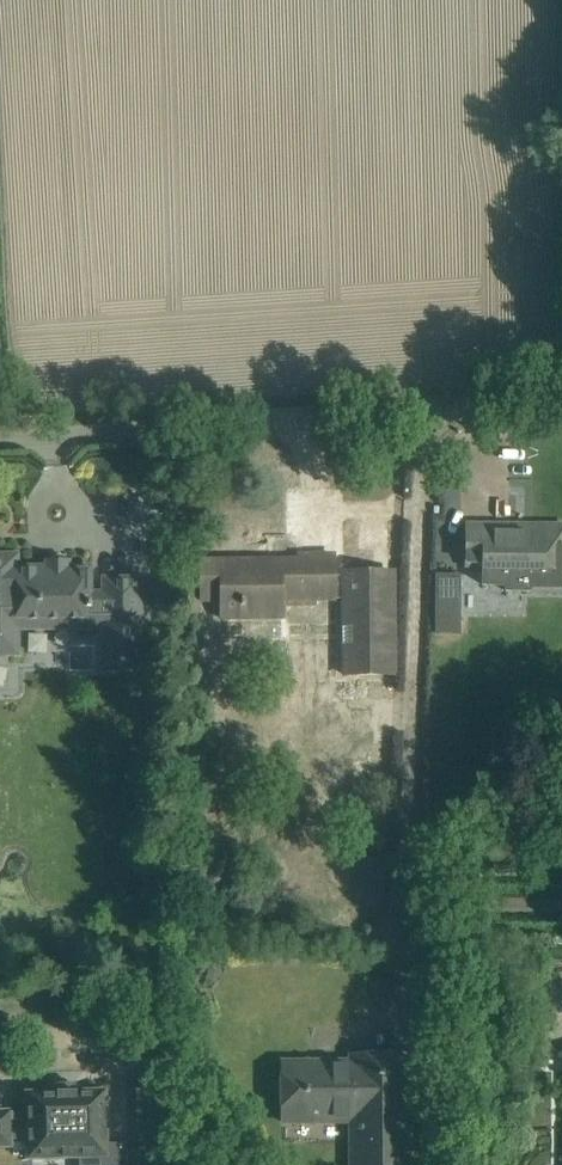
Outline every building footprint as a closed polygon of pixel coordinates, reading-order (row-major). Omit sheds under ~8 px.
[(388,568),(388,527),(368,527),(368,502),(334,502),(334,568),(318,568),(318,561),(314,561),(314,558),(294,558),(294,561),(260,561),(260,567),(258,567),(258,590),(260,590),(260,602),(258,602),(258,612),(260,612),(260,620),(262,620),(262,625),(275,625),(275,620),(296,620),(296,611),(316,611),(341,611),(341,636),(341,656),(377,656),(377,602),(352,602),(352,571),(368,571),(368,568),(388,568)] [(467,568),(484,568),(483,585),(507,586),(507,591),(528,592),(561,592),(561,526),(532,525),(531,530),(508,530),(508,525),(491,525),(467,524),(467,556),(467,568)] [(140,603),(140,579),(104,579),(104,594),(90,594),(90,568),(68,568),(68,561),(47,561),(47,568),(16,568),(16,556),(0,556),(0,654),(17,654),(17,628),(104,628),(105,669),(140,669),(140,603)] [(460,617),(436,617),(436,636),(460,636),(460,617)] [(133,955),(131,961),(133,967),(139,970),(145,967),(148,961),(145,955),(139,952),(133,955)] [(411,1079),(411,1055),(351,1055),(351,1069),(308,1069),(308,1064),(310,1064),(310,1063),(281,1063),(282,1121),(350,1120),(350,1164),(412,1164),(411,1079)] [(0,1112),(0,1147),(11,1146),(10,1133),(27,1133),(28,1159),(79,1158),(79,1164),(160,1164),(157,1083),(136,1084),(128,1084),(129,1146),(123,1146),(123,1138),(108,1139),(106,1139),(105,1092),(77,1092),(77,1090),(55,1090),(55,1093),(26,1094),(27,1115),(10,1116),(10,1112),(0,1112)]
